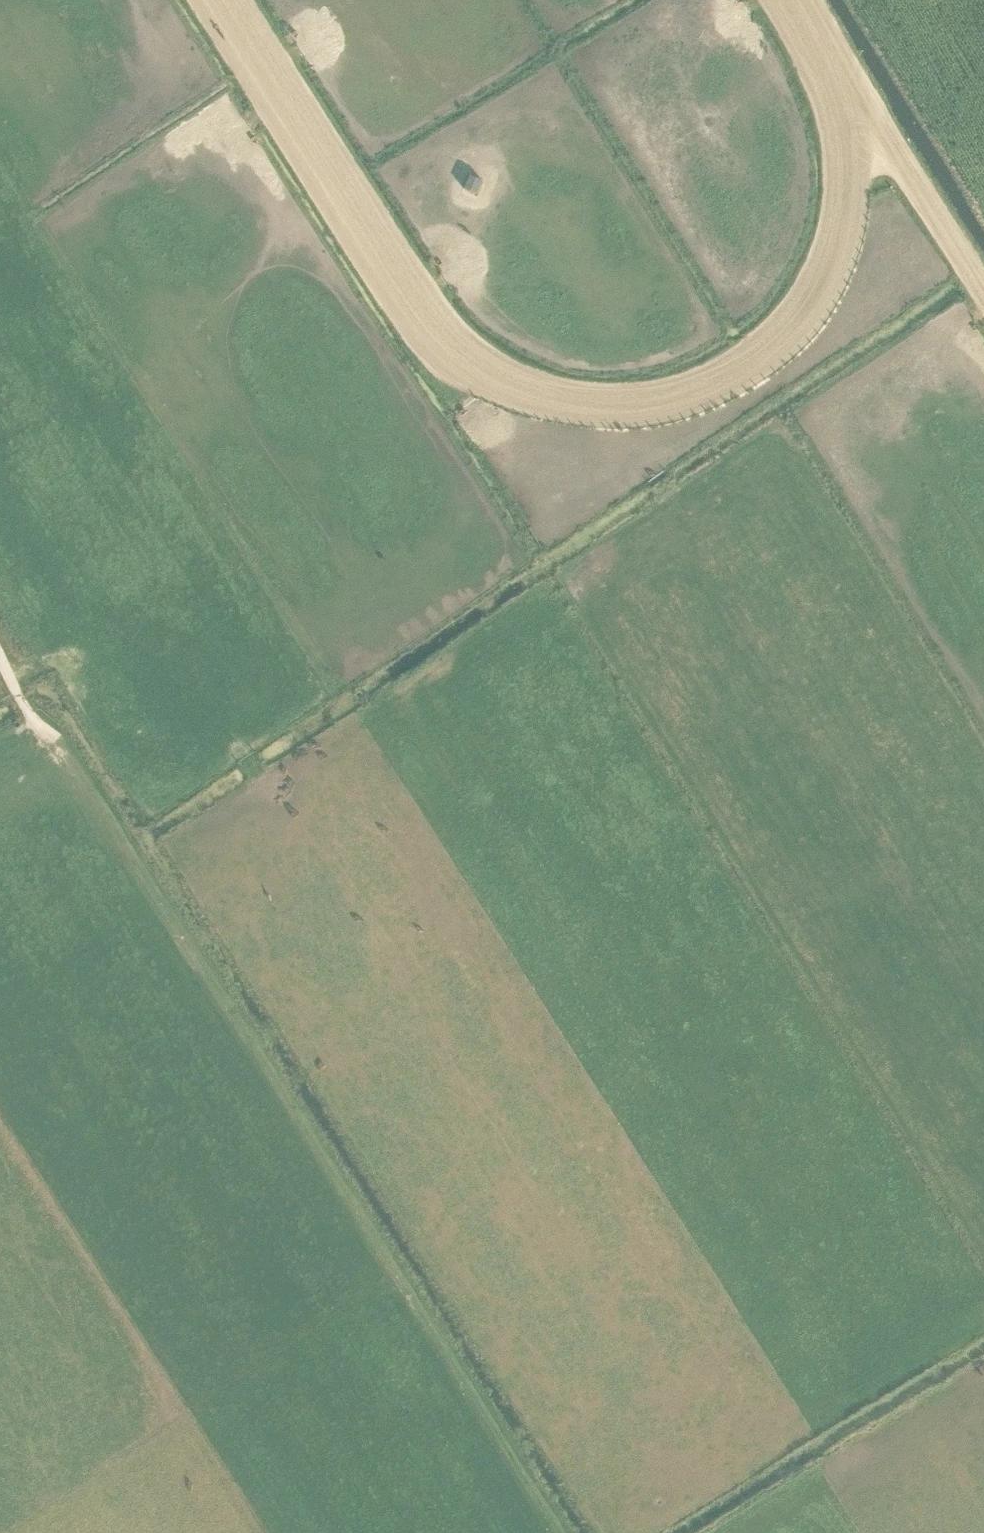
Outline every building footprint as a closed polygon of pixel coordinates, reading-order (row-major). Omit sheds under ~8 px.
[(463,166),(461,180),(473,182),(475,168),(463,166)]
